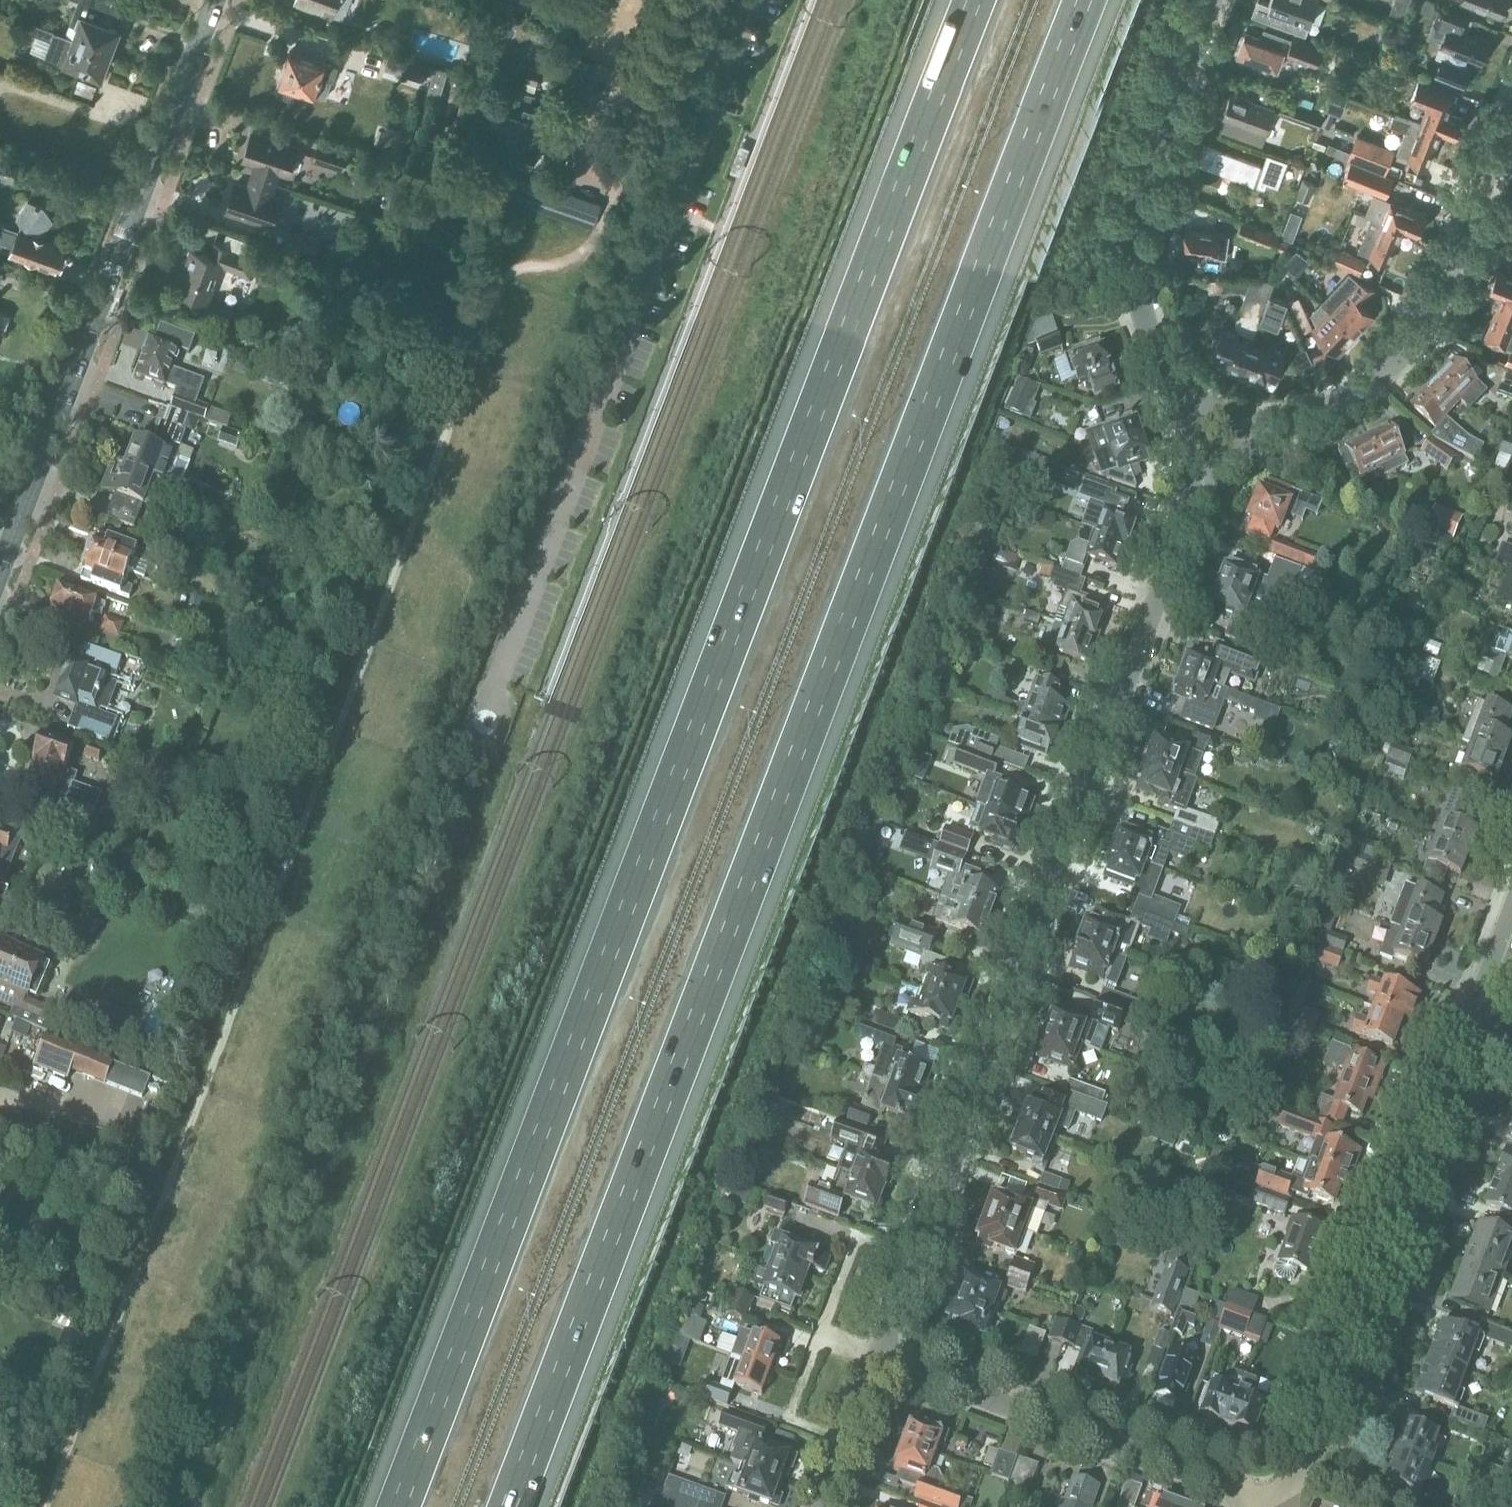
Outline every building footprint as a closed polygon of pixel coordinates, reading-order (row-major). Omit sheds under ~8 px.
[(65,34),(109,51),(111,46),(115,45),(118,37),(115,33),(117,28),(108,25),(112,13),(117,14),(121,2),(115,0),(77,0),(65,34)] [(294,2),(331,16),(338,0),(295,0),(294,2)] [(1253,10),(1252,13),(1306,33),(1319,0),(1269,0),(1269,2),(1263,0),(1257,0),(1253,10)] [(1389,16),(1403,21),(1410,0),(1395,0),(1389,16)] [(1412,7),(1436,17),(1428,36),(1441,41),(1435,56),(1442,59),(1437,72),(1437,71),(1436,73),(1433,80),(1456,89),(1459,82),(1465,84),(1471,69),(1463,66),(1468,54),(1483,61),(1485,56),(1487,56),(1491,46),(1489,45),(1491,40),(1458,27),(1463,14),(1442,5),(1441,6),(1425,0),(1415,0),(1412,7)] [(1501,12),(1505,0),(1469,0),(1501,12)] [(33,22),(29,31),(50,39),(45,56),(65,63),(65,64),(81,70),(84,67),(101,73),(109,51),(65,34),(33,22)] [(1381,36),(1390,37),(1391,27),(1382,26),(1381,36)] [(1245,33),(1238,54),(1277,68),(1283,53),(1317,65),(1324,45),(1293,34),(1292,37),(1264,27),(1261,38),(1245,33)] [(283,82),(280,93),(293,97),(296,88),(316,94),(326,97),(332,79),(333,79),(337,67),(325,63),(326,62),(291,51),(286,67),(282,68),(280,76),(283,79),(282,82),(283,82)] [(390,53),(386,67),(414,76),(425,79),(430,65),(418,61),(390,53)] [(427,90),(441,94),(449,68),(435,64),(427,90)] [(1421,79),(1413,99),(1430,106),(1422,123),(1442,131),(1441,132),(1455,137),(1457,132),(1460,131),(1463,125),(1461,122),(1463,118),(1445,110),(1452,91),(1421,79)] [(1222,118),(1224,119),(1220,128),(1262,143),(1275,107),(1232,92),(1222,118)] [(504,132),(501,131),(494,152),(529,165),(536,143),(534,142),(539,128),(541,129),(549,108),(514,95),(506,117),(509,118),(504,132)] [(1283,99),(1278,113),(1317,127),(1322,113),(1283,99)] [(1395,113),(1391,124),(1406,130),(1398,151),(1414,158),(1415,161),(1421,164),(1424,162),(1429,164),(1441,132),(1442,131),(1422,123),(1395,113)] [(259,170),(257,169),(255,175),(277,183),(281,172),(291,175),(300,146),(255,131),(246,160),(260,165),(259,170)] [(1348,158),(1387,173),(1396,149),(1357,135),(1348,158)] [(319,142),(313,159),(344,169),(349,152),(319,142)] [(1198,162),(1193,175),(1220,185),(1225,172),(1253,183),(1260,164),(1205,143),(1198,162)] [(1287,161),(1268,154),(1257,184),(1265,186),(1267,181),(1278,185),(1287,161)] [(1349,180),(1347,183),(1374,194),(1381,196),(1385,198),(1386,194),(1393,177),(1355,162),(1349,180)] [(500,172),(493,192),(517,201),(524,181),(500,172)] [(253,188),(238,183),(229,211),(274,226),(283,198),(273,194),(277,183),(255,175),(253,182),(255,182),(253,188)] [(1304,179),(1298,196),(1310,200),(1311,201),(1318,184),(1314,183),(1307,180),(1304,179)] [(594,225),(600,205),(525,181),(519,201),(594,225)] [(1374,194),(1367,212),(1373,215),(1404,228),(1418,233),(1419,229),(1423,228),(1425,222),(1424,218),(1425,215),(1385,198),(1381,196),(1374,194)] [(11,250),(56,266),(58,262),(60,263),(65,250),(63,249),(63,245),(39,236),(41,231),(44,232),(44,230),(52,218),(44,205),(29,200),(16,216),(22,224),(22,225),(0,218),(0,246),(11,250)] [(1356,210),(1353,218),(1354,220),(1367,226),(1358,247),(1361,248),(1376,254),(1377,258),(1383,260),(1386,258),(1390,260),(1404,228),(1373,215),(1367,212),(1357,208),(1356,210)] [(1244,218),(1238,236),(1275,249),(1282,232),(1244,218)] [(1282,232),(1281,233),(1293,238),(1297,228),(1284,224),(1282,232)] [(290,227),(285,243),(316,253),(321,238),(290,227)] [(1186,227),(1183,249),(1217,254),(1228,256),(1231,234),(1222,232),(1186,227)] [(180,294),(193,299),(195,295),(208,300),(222,261),(254,273),(259,259),(214,242),(209,255),(192,249),(186,265),(178,289),(181,290),(180,294)] [(1341,250),(1336,264),(1360,273),(1365,260),(1341,250)] [(1304,264),(1295,255),(1286,264),(1295,273),(1304,264)] [(1511,298),(1511,276),(1497,270),(1490,289),(1503,295),(1511,298)] [(1323,301),(1331,310),(1357,333),(1374,314),(1363,304),(1378,289),(1359,280),(1350,272),(1323,301)] [(1252,279),(1201,279),(1201,291),(1242,291),(1247,292),(1234,328),(1224,324),(1214,351),(1224,354),(1220,365),(1242,373),(1253,341),(1262,318),(1270,293),(1276,279),(1252,279)] [(1077,301),(1074,292),(1062,296),(1066,305),(1077,301)] [(1288,300),(1270,293),(1262,318),(1279,324),(1288,300)] [(1288,300),(1302,332),(1313,327),(1299,295),(1288,300)] [(1503,295),(1486,338),(1505,346),(1511,329),(1511,298),(1503,295)] [(1323,301),(1312,313),(1317,325),(1314,328),(1339,351),(1357,333),(1331,310),(1323,301)] [(5,327),(11,312),(0,309),(0,325),(5,327)] [(1037,319),(1027,343),(1036,340),(1040,353),(1062,346),(1058,333),(1052,315),(1037,319)] [(151,337),(137,374),(178,391),(176,396),(185,399),(191,401),(197,403),(205,382),(172,369),(180,348),(190,352),(195,338),(163,326),(157,340),(151,337)] [(1253,341),(1242,373),(1263,381),(1267,371),(1277,375),(1288,346),(1271,339),(1268,346),(1253,341)] [(1102,345),(1070,355),(1078,379),(1079,381),(1089,378),(1094,393),(1116,386),(1115,384),(1118,383),(1115,376),(1113,377),(1113,375),(1111,375),(1109,368),(1110,367),(1108,361),(1110,361),(1106,349),(1104,350),(1102,345)] [(1316,368),(1305,346),(1294,351),(1304,374),(1316,368)] [(1455,363),(1438,380),(1461,401),(1470,410),(1486,394),(1455,363)] [(1042,385),(1019,375),(1005,409),(1031,420),(1038,403),(1035,402),(1042,385)] [(1438,380),(1421,397),(1424,399),(1415,408),(1438,430),(1432,436),(1437,441),(1477,461),(1484,447),(1469,440),(1447,420),(1444,417),(1461,401),(1438,380)] [(1497,395),(1511,401),(1511,389),(1501,385),(1497,395)] [(176,396),(172,407),(206,419),(210,408),(197,403),(191,401),(185,399),(176,396)] [(113,461),(113,462),(167,482),(181,488),(195,452),(180,446),(181,446),(186,431),(183,430),(189,415),(169,407),(163,422),(159,421),(151,444),(137,439),(126,466),(113,461)] [(1134,417),(1088,434),(1093,450),(1108,450),(1123,445),(1124,447),(1133,444),(1132,439),(1141,436),(1139,429),(1141,429),(1138,420),(1135,421),(1134,417)] [(1390,427),(1369,437),(1383,466),(1391,462),(1396,471),(1409,465),(1404,455),(1390,427)] [(1103,475),(1106,474),(1107,479),(1136,488),(1136,486),(1129,465),(1149,458),(1148,456),(1151,455),(1147,446),(1145,447),(1141,436),(1132,439),(1133,444),(1124,447),(1123,445),(1108,450),(1093,450),(1103,475)] [(1348,449),(1340,453),(1348,468),(1355,464),(1362,477),(1377,469),(1382,478),(1388,475),(1383,466),(1369,437),(1347,448),(1348,449)] [(1494,468),(1505,472),(1510,465),(1511,466),(1511,440),(1506,438),(1494,468)] [(1448,473),(1458,458),(1431,439),(1421,454),(1448,473)] [(113,462),(103,488),(116,493),(107,518),(135,528),(141,513),(137,512),(140,503),(144,504),(157,509),(167,483),(167,482),(113,462)] [(1391,462),(1383,466),(1388,475),(1396,471),(1391,462)] [(1084,480),(1078,497),(1092,502),(1083,526),(1093,530),(1099,532),(1129,544),(1133,534),(1135,534),(1139,523),(1137,522),(1137,520),(1126,515),(1126,513),(1124,512),(1128,502),(1114,496),(1116,492),(1084,480)] [(1250,518),(1254,520),(1250,532),(1270,540),(1275,528),(1280,530),(1286,514),(1302,521),(1306,512),(1317,516),(1323,502),(1268,481),(1263,493),(1260,492),(1250,518)] [(1436,505),(1425,529),(1454,541),(1464,517),(1436,505)] [(1079,542),(1071,546),(1062,571),(1081,578),(1089,556),(1117,567),(1122,556),(1124,557),(1129,544),(1099,532),(1093,530),(1088,545),(1079,542)] [(98,535),(89,558),(129,572),(134,560),(142,563),(156,569),(160,559),(146,553),(98,535)] [(1275,540),(1270,553),(1315,571),(1320,558),(1275,540)] [(1495,564),(1511,570),(1511,548),(1502,544),(1495,564)] [(129,572),(89,558),(81,581),(130,599),(133,590),(124,586),(129,572)] [(1228,565),(1220,588),(1251,599),(1264,604),(1268,592),(1273,594),(1277,583),(1294,589),(1301,569),(1276,560),(1268,580),(1256,575),(1257,572),(1242,566),(1240,569),(1228,565)] [(1050,579),(1049,579),(1053,588),(1065,593),(1054,622),(1055,622),(1098,639),(1103,627),(1098,625),(1103,612),(1098,610),(1101,603),(1080,595),(1086,580),(1081,578),(1062,571),(1053,568),(1050,579)] [(1497,600),(1511,606),(1511,572),(1508,571),(1497,600)] [(105,605),(59,588),(52,609),(89,623),(93,613),(101,617),(105,605)] [(1211,611),(1232,619),(1225,637),(1250,647),(1255,633),(1245,629),(1251,613),(1246,611),(1251,599),(1220,588),(1211,611)] [(270,616),(279,620),(282,610),(273,607),(270,616)] [(1043,618),(1028,612),(1024,620),(1040,626),(1043,618)] [(105,618),(101,631),(118,637),(123,624),(105,618)] [(1098,639),(1055,622),(1046,646),(1087,662),(1088,659),(1090,660),(1095,649),(1092,648),(1096,640),(1098,640),(1098,639)] [(1495,652),(1502,655),(1507,657),(1511,659),(1511,632),(1503,629),(1495,652)] [(281,644),(301,651),(305,641),(285,634),(281,644)] [(1191,654),(1183,676),(1192,680),(1193,676),(1202,679),(1201,681),(1214,686),(1222,689),(1229,669),(1237,671),(1242,655),(1217,646),(1211,661),(1191,654)] [(70,659),(56,697),(77,704),(88,707),(79,732),(109,743),(118,720),(100,713),(112,678),(117,680),(124,661),(83,647),(78,662),(70,659)] [(1482,648),(1472,676),(1492,683),(1502,655),(1495,652),(1482,648)] [(1409,678),(1432,686),(1440,665),(1417,656),(1409,678)] [(1183,676),(1176,695),(1191,701),(1184,720),(1215,731),(1225,702),(1250,711),(1254,701),(1229,692),(1229,691),(1222,689),(1214,686),(1201,681),(1202,679),(1193,676),(1192,680),(1183,676)] [(1021,717),(1027,719),(1059,731),(1065,716),(1067,717),(1070,707),(1069,703),(1064,705),(1061,704),(1066,689),(1036,678),(1027,702),(1016,704),(1008,700),(987,692),(983,702),(1022,717),(1021,717)] [(1463,741),(1473,745),(1504,757),(1511,740),(1504,737),(1511,714),(1487,704),(1487,705),(1478,702),(1463,741)] [(1059,731),(1027,719),(1018,742),(1048,753),(1051,746),(1054,747),(1059,739),(1058,733),(1059,731)] [(1014,754),(997,748),(1000,740),(967,728),(954,731),(949,744),(959,748),(1009,767),(1014,754)] [(1195,730),(1191,741),(1214,749),(1218,738),(1195,730)] [(34,762),(27,782),(56,793),(57,792),(68,796),(65,805),(61,818),(91,828),(103,794),(75,784),(78,775),(67,771),(75,747),(41,735),(32,762),(34,762)] [(1148,752),(1145,761),(1180,774),(1195,779),(1206,747),(1191,741),(1188,751),(1167,744),(1168,742),(1155,737),(1149,753),(1148,752)] [(1388,758),(1409,766),(1414,752),(1393,744),(1388,758)] [(1464,770),(1495,782),(1504,757),(1473,745),(1464,770)] [(103,752),(88,747),(84,757),(99,762),(103,752)] [(959,748),(953,764),(987,777),(987,775),(996,778),(1001,763),(959,748)] [(1409,766),(1388,758),(1383,772),(1404,780),(1409,766)] [(1180,774),(1145,761),(1144,762),(1148,763),(1140,785),(1164,793),(1160,804),(1180,810),(1176,822),(1215,835),(1219,822),(1188,812),(1199,782),(1201,783),(1202,782),(1180,774)] [(986,778),(976,804),(978,805),(988,808),(993,810),(1023,821),(1032,798),(1019,794),(1021,787),(996,778),(987,775),(987,777),(986,778)] [(1477,805),(1453,796),(1438,837),(1470,849),(1476,831),(1469,828),(1477,805)] [(978,805),(969,829),(1014,845),(1015,844),(1020,844),(1023,836),(1019,833),(1023,821),(993,810),(988,808),(978,805)] [(3,901),(8,889),(1,886),(20,839),(28,842),(32,832),(3,820),(0,829),(0,900),(3,901)] [(1398,825),(1389,821),(1386,829),(1395,833),(1398,825)] [(1123,829),(1115,852),(1154,867),(1161,869),(1164,870),(1169,855),(1190,862),(1196,847),(1209,851),(1215,835),(1176,822),(1172,834),(1158,829),(1154,840),(1123,829)] [(941,843),(967,853),(973,837),(947,828),(941,843)] [(1351,835),(1346,849),(1375,860),(1380,846),(1351,835)] [(1428,862),(1425,871),(1446,879),(1449,870),(1460,874),(1470,849),(1438,837),(1428,862)] [(931,870),(948,877),(941,896),(993,916),(999,900),(997,899),(1000,892),(977,883),(980,874),(963,867),(967,855),(940,845),(931,870)] [(1115,852),(1106,875),(1134,885),(1131,895),(1140,898),(1142,893),(1151,897),(1161,869),(1154,867),(1115,852)] [(1339,862),(1334,877),(1346,881),(1350,867),(1351,867),(1369,874),(1374,861),(1352,853),(1348,865),(1339,862)] [(1406,884),(1391,925),(1394,926),(1403,930),(1435,942),(1441,924),(1434,921),(1443,898),(1419,889),(1406,884)] [(1151,897),(1142,893),(1140,898),(1135,910),(1175,924),(1181,908),(1151,897)] [(993,916),(941,896),(933,918),(983,937),(986,930),(988,930),(993,916)] [(1127,924),(1125,920),(1098,910),(1094,921),(1089,920),(1081,942),(1128,960),(1140,926),(1151,930),(1148,938),(1167,945),(1171,933),(1187,939),(1190,930),(1175,924),(1135,910),(1131,922),(1127,924)] [(938,933),(901,919),(897,931),(934,944),(938,933)] [(1319,924),(1313,941),(1319,944),(1343,952),(1348,939),(1331,932),(1332,928),(1319,924)] [(1381,954),(1392,959),(1394,955),(1425,966),(1435,942),(1403,930),(1394,926),(1390,935),(1388,935),(1381,954)] [(922,977),(931,981),(927,993),(960,1005),(964,996),(963,992),(967,981),(950,975),(949,976),(941,973),(945,962),(929,956),(934,944),(897,931),(891,946),(924,958),(922,962),(925,968),(922,977)] [(1128,960),(1081,942),(1072,965),(1109,979),(1108,983),(1118,987),(1128,960)] [(14,1009),(11,1016),(17,1019),(32,1025),(48,1032),(57,1012),(25,999),(28,993),(29,994),(31,994),(35,993),(38,992),(40,989),(41,986),(41,982),(40,979),(37,977),(42,977),(46,976),(49,973),(48,969),(47,965),(44,963),(41,962),(0,944),(0,1003),(14,1009)] [(1317,944),(1311,959),(1338,969),(1344,954),(1317,944)] [(1376,1009),(1403,1019),(1403,1018),(1409,1021),(1418,996),(1373,979),(1368,991),(1381,996),(1376,1009)] [(1104,989),(1100,1000),(1122,1008),(1127,1010),(1127,1011),(1146,1019),(1151,1006),(1104,989)] [(910,1011),(933,1020),(933,1022),(949,1028),(954,1016),(957,1014),(960,1005),(927,993),(920,990),(916,1002),(913,1001),(910,1011)] [(1069,1014),(1056,1009),(1047,1032),(1102,1052),(1110,1027),(1119,1031),(1127,1010),(1122,1008),(1100,1000),(1092,1021),(1069,1013),(1069,1014)] [(1371,1022),(1359,1017),(1354,1031),(1392,1046),(1403,1019),(1376,1009),(1371,1022)] [(876,1012),(872,1025),(900,1035),(904,1022),(876,1012)] [(17,1019),(11,1032),(26,1039),(32,1025),(17,1019)] [(863,1023),(857,1037),(874,1043),(884,1046),(876,1069),(865,1065),(863,1073),(873,1076),(923,1095),(931,1072),(926,1070),(928,1064),(924,1063),(922,1069),(909,1064),(910,1062),(901,1059),(904,1051),(895,1048),(899,1037),(879,1029),(863,1023)] [(1039,1055),(1052,1060),(1052,1061),(1075,1070),(1078,1059),(1074,1057),(1079,1044),(1102,1052),(1047,1032),(1039,1055)] [(34,1066),(68,1079),(71,1071),(106,1085),(114,1062),(45,1035),(34,1066)] [(105,1037),(99,1054),(152,1073),(158,1056),(105,1037)] [(1322,1097),(1315,1117),(1343,1127),(1350,1109),(1362,1113),(1370,1090),(1375,1092),(1385,1066),(1364,1058),(1365,1054),(1333,1043),(1326,1063),(1346,1070),(1335,1102),(1322,1097)] [(862,1107),(883,1114),(885,1109),(914,1120),(923,1095),(863,1073),(859,1082),(870,1086),(862,1107)] [(1107,1093),(1071,1080),(1067,1091),(1103,1105),(1107,1093)] [(1035,1092),(1030,1104),(1022,1126),(1053,1138),(1058,1125),(1070,1129),(1077,1112),(1102,1122),(1108,1106),(1103,1105),(1067,1091),(1069,1092),(1064,1103),(1035,1092)] [(868,1127),(873,1114),(852,1106),(848,1120),(868,1127)] [(1286,1110),(1279,1128),(1316,1142),(1327,1146),(1329,1140),(1331,1141),(1335,1129),(1286,1110)] [(840,1169),(851,1173),(888,1187),(888,1186),(892,1187),(896,1176),(892,1174),(894,1168),(886,1165),(888,1160),(883,1158),(890,1138),(839,1120),(832,1139),(849,1145),(840,1169)] [(1013,1148),(1035,1157),(1035,1159),(1048,1164),(1052,1153),(1048,1152),(1053,1138),(1022,1126),(1013,1148)] [(1316,1142),(1309,1161),(1310,1161),(1320,1165),(1321,1165),(1350,1177),(1360,1152),(1331,1141),(1329,1140),(1327,1146),(1316,1142)] [(1499,1174),(1498,1175),(1511,1180),(1511,1154),(1508,1153),(1500,1174),(1499,1174)] [(1236,1160),(1230,1176),(1238,1179),(1255,1185),(1290,1199),(1291,1198),(1295,1200),(1297,1193),(1307,1197),(1309,1192),(1334,1202),(1342,1179),(1348,1182),(1350,1177),(1321,1165),(1320,1165),(1310,1161),(1303,1179),(1295,1176),(1293,1180),(1263,1169),(1262,1170),(1236,1160)] [(831,1191),(813,1185),(806,1205),(838,1217),(845,1198),(863,1205),(861,1208),(872,1212),(874,1208),(877,1210),(885,1187),(887,1187),(888,1187),(851,1173),(840,1169),(840,1168),(831,1191)] [(1495,1218),(1495,1219),(1511,1226),(1511,1180),(1498,1175),(1487,1205),(1502,1211),(1499,1219),(1495,1218)] [(1045,1176),(1042,1185),(1068,1194),(1071,1186),(1045,1176)] [(1238,1179),(1233,1194),(1249,1200),(1285,1214),(1290,1199),(1255,1185),(1238,1179)] [(1030,1219),(1026,1230),(1025,1231),(1038,1236),(1049,1207),(1063,1212),(1069,1196),(1067,1195),(1068,1194),(1042,1185),(1034,1208),(1020,1203),(1023,1197),(1008,1191),(1005,1198),(996,1194),(988,1217),(1022,1229),(1026,1218),(1030,1219)] [(770,1196),(766,1207),(785,1214),(788,1203),(770,1196)] [(1022,1229),(988,1217),(980,1239),(1018,1253),(1022,1242),(1018,1240),(1022,1229)] [(1280,1260),(1276,1272),(1277,1276),(1291,1280),(1294,1279),(1299,1267),(1311,1272),(1320,1248),(1321,1249),(1328,1231),(1295,1218),(1279,1260),(1280,1260)] [(1479,1224),(1465,1262),(1505,1277),(1511,1257),(1511,1237),(1479,1224)] [(776,1236),(772,1247),(779,1250),(774,1265),(806,1276),(809,1268),(819,1271),(825,1274),(830,1258),(825,1255),(792,1244),(793,1242),(776,1236)] [(1197,1244),(1179,1238),(1153,1307),(1172,1314),(1197,1244)] [(1036,1267),(1015,1259),(1011,1272),(1031,1280),(1036,1267)] [(1505,1277),(1465,1262),(1451,1300),(1491,1315),(1505,1277)] [(759,1269),(753,1285),(765,1289),(761,1301),(792,1312),(796,1300),(797,1301),(798,1299),(802,1298),(804,1292),(801,1289),(806,1276),(774,1265),(771,1273),(759,1269)] [(1006,1284),(1027,1292),(1031,1280),(1011,1272),(1006,1284)] [(1004,1291),(965,1277),(957,1300),(992,1312),(996,1300),(1000,1302),(1004,1291)] [(1227,1307),(1221,1324),(1219,1329),(1221,1329),(1245,1338),(1246,1336),(1253,1315),(1259,1299),(1232,1290),(1227,1307)] [(755,1298),(736,1291),(732,1302),(751,1309),(755,1298)] [(1201,1296),(1186,1291),(1171,1332),(1184,1337),(1188,1325),(1195,1328),(1200,1315),(1195,1313),(1201,1296)] [(957,1300),(948,1324),(963,1330),(963,1327),(987,1336),(995,1314),(992,1312),(957,1300)] [(727,1314),(746,1321),(751,1309),(732,1302),(727,1314)] [(1221,1324),(1227,1307),(1217,1304),(1211,1321),(1221,1324)] [(1071,1324),(1064,1343),(1085,1351),(1078,1370),(1101,1378),(1112,1348),(1098,1343),(1100,1339),(1093,1336),(1094,1332),(1078,1326),(1079,1324),(1084,1322),(1086,1315),(1083,1310),(1077,1308),(1071,1324)] [(1268,1321),(1253,1315),(1246,1336),(1260,1341),(1268,1321)] [(687,1316),(679,1337),(699,1345),(707,1323),(687,1316)] [(1058,1319),(1051,1338),(1064,1343),(1071,1324),(1058,1319)] [(1221,1329),(1219,1329),(1221,1324),(1211,1321),(1210,1320),(1201,1345),(1214,1349),(1221,1329)] [(1443,1323),(1430,1358),(1468,1373),(1476,1353),(1481,1355),(1486,1340),(1511,1350),(1511,1334),(1493,1327),(1489,1340),(1443,1323)] [(1047,1333),(1030,1327),(1021,1352),(1038,1358),(1047,1333)] [(742,1330),(732,1356),(745,1360),(772,1370),(772,1369),(776,1370),(781,1356),(778,1355),(781,1344),(754,1334),(742,1330)] [(1124,1353),(1112,1348),(1101,1378),(1123,1386),(1136,1352),(1126,1348),(1124,1353)] [(1181,1404),(1198,1359),(1172,1349),(1155,1394),(1181,1404)] [(732,1356),(720,1388),(732,1392),(735,1385),(763,1395),(766,1385),(770,1387),(775,1373),(771,1371),(772,1370),(745,1360),(732,1356)] [(1417,1394),(1462,1411),(1458,1423),(1484,1433),(1490,1420),(1460,1409),(1466,1393),(1461,1392),(1468,1373),(1430,1358),(1417,1394)] [(1229,1382),(1215,1378),(1201,1416),(1228,1425),(1240,1392),(1244,1383),(1249,1367),(1238,1363),(1232,1378),(1230,1377),(1229,1382)] [(1254,1387),(1260,1371),(1249,1367),(1244,1383),(1254,1387)] [(733,1393),(703,1382),(698,1396),(728,1407),(733,1393)] [(1240,1392),(1228,1425),(1253,1435),(1265,1404),(1251,1399),(1256,1387),(1254,1387),(1244,1383),(1240,1392)] [(725,1414),(720,1430),(739,1436),(747,1439),(762,1445),(767,1429),(725,1414)] [(911,1431),(908,1430),(903,1444),(939,1457),(944,1444),(947,1445),(951,1434),(928,1426),(928,1427),(915,1422),(911,1431)] [(1406,1423),(1394,1452),(1433,1467),(1439,1452),(1435,1450),(1441,1436),(1406,1423)] [(736,1450),(732,1462),(748,1467),(784,1480),(787,1471),(786,1466),(790,1455),(788,1454),(786,1451),(771,1445),(770,1448),(762,1445),(747,1439),(739,1436),(734,1450),(736,1450)] [(959,1436),(955,1447),(966,1451),(970,1440),(959,1436)] [(897,1481),(901,1482),(921,1490),(917,1500),(937,1506),(962,1506),(966,1497),(951,1491),(940,1472),(934,1470),(939,1457),(903,1444),(898,1456),(902,1457),(898,1467),(901,1468),(897,1481)] [(1019,1459),(1001,1452),(992,1476),(1011,1482),(1019,1459)] [(1390,1465),(1394,1466),(1387,1484),(1422,1497),(1433,1467),(1394,1452),(1390,1465)] [(1012,1483),(1031,1490),(1040,1466),(1020,1459),(1012,1483)] [(1509,1473),(1484,1464),(1476,1486),(1501,1495),(1509,1473)] [(751,1498),(759,1501),(761,1499),(772,1503),(776,1492),(780,1490),(784,1480),(748,1467),(743,1479),(733,1476),(729,1487),(750,1495),(751,1498)] [(624,1475),(619,1487),(644,1496),(649,1484),(624,1475)] [(669,1478),(665,1490),(680,1496),(685,1483),(669,1478)] [(1063,1501),(1061,1506),(1093,1506),(1100,1488),(1077,1480),(1068,1502),(1063,1501)] [(1130,1506),(1136,1506),(1143,1486),(1127,1481),(1119,1503),(1130,1506)] [(1501,1495),(1476,1486),(1468,1506),(1497,1506),(1501,1495)] [(653,1500),(673,1506),(700,1506),(702,1503),(680,1496),(665,1490),(658,1488),(653,1500)] [(706,1491),(702,1503),(712,1506),(722,1506),(726,1498),(706,1491)] [(1164,1495),(1160,1506),(1198,1506),(1164,1495)]
